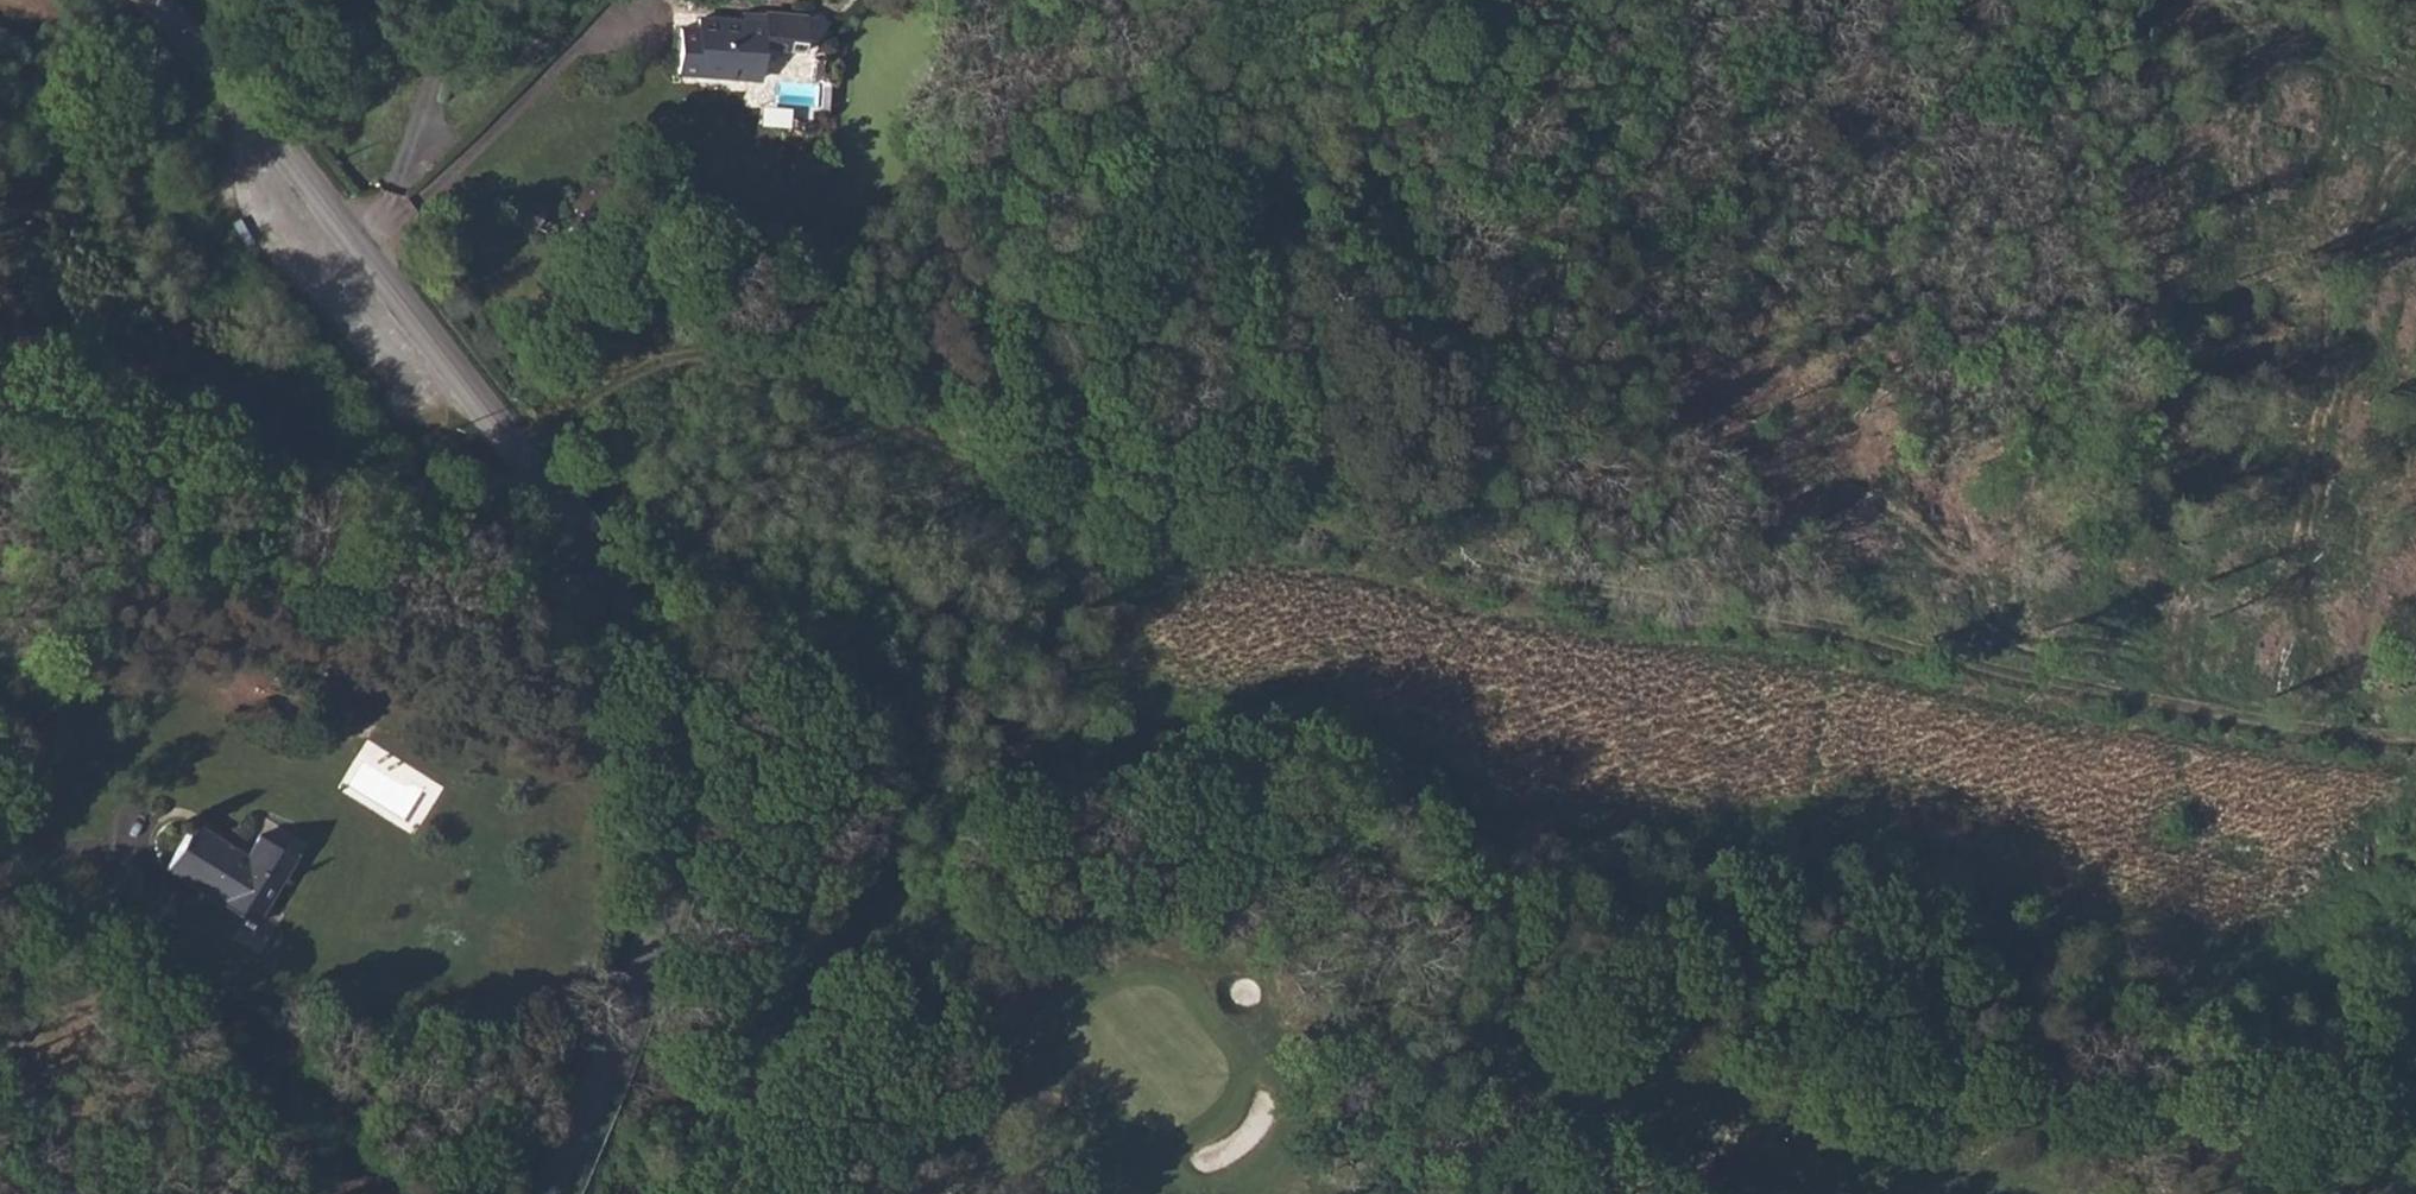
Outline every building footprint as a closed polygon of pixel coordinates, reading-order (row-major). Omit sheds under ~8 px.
[(681,29),(678,72),(759,78),(763,48),(805,51),(807,18),(768,16),(768,14),(744,12),(743,22),(699,19),(698,30),(681,29)] [(547,206),(519,194),(507,217),(535,232),(547,206)] [(244,856),(192,825),(166,874),(257,924),(296,857),(257,836),(244,856)]
